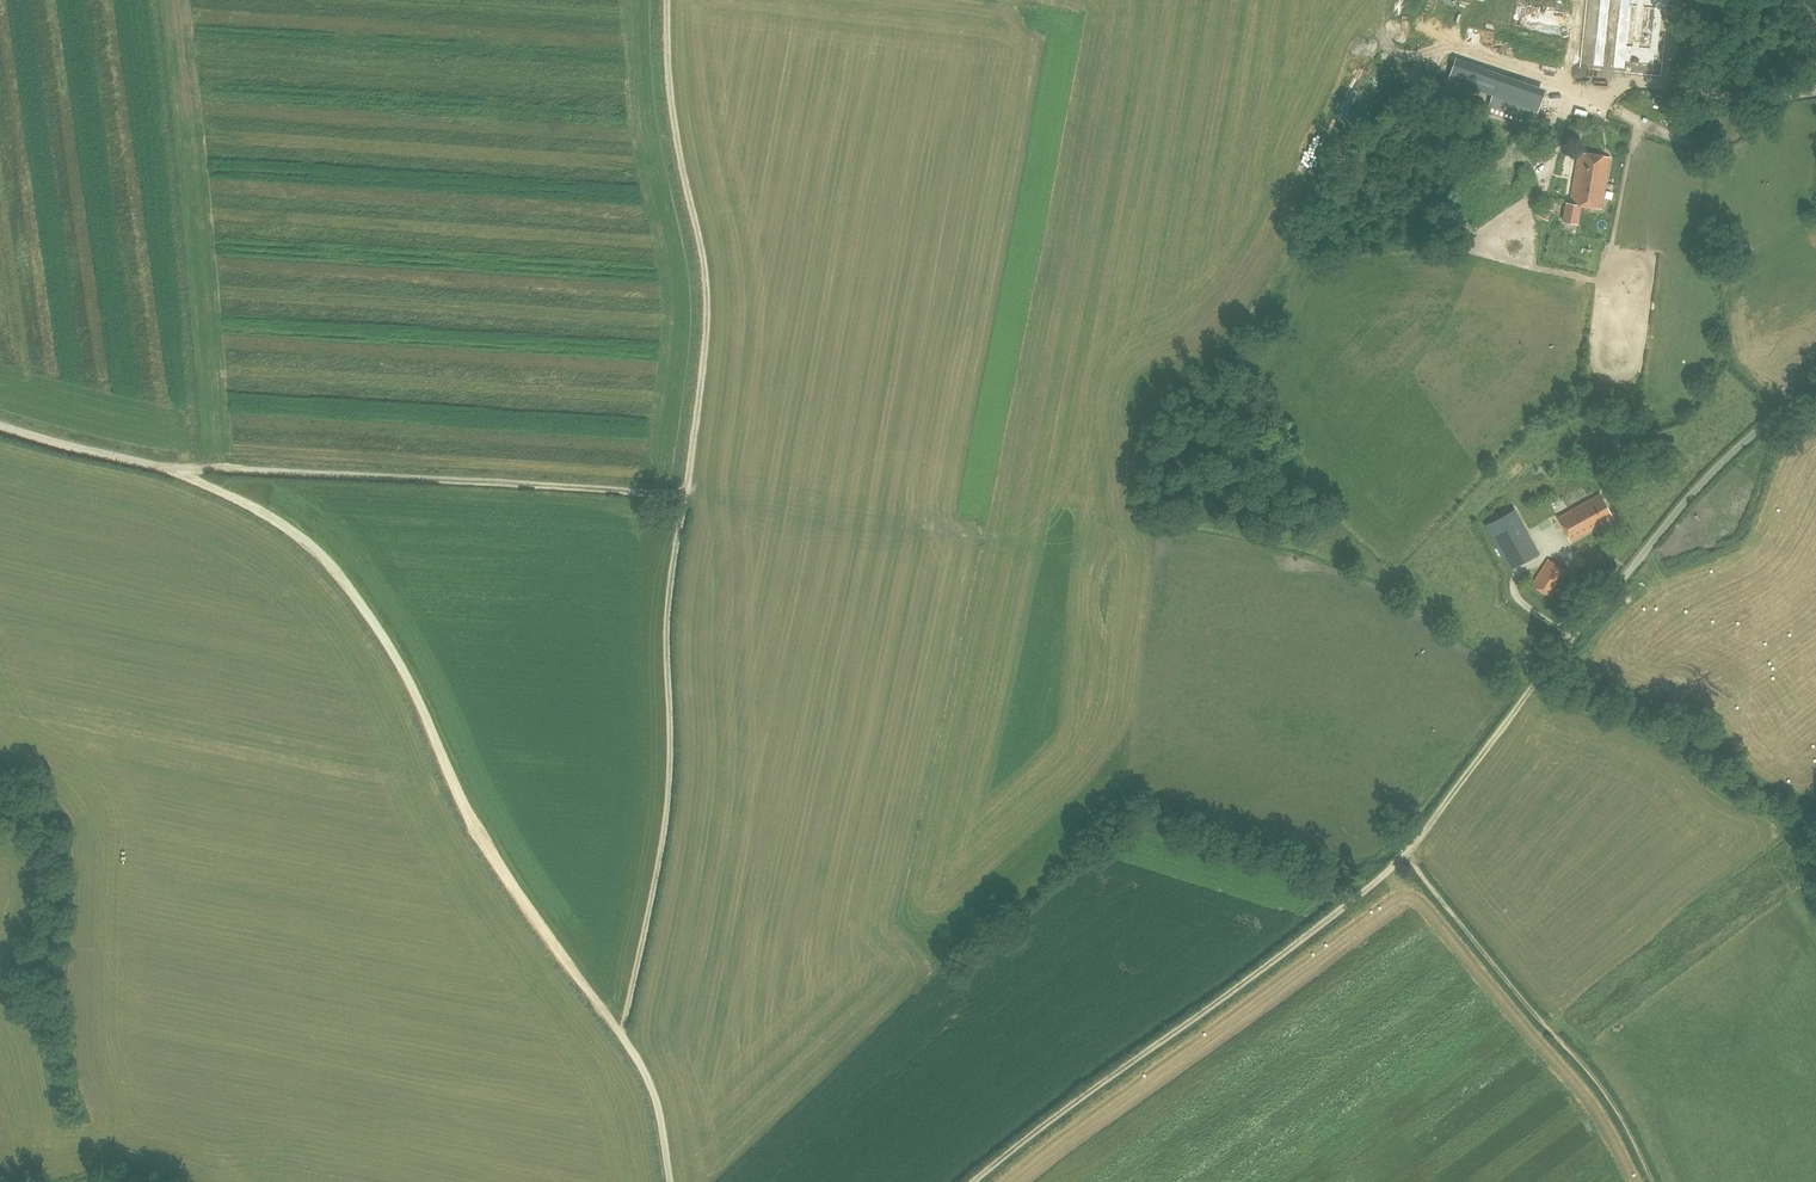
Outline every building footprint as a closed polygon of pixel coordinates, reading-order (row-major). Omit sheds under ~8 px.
[(1669,0),(1632,0),(1625,71),(1661,75),(1669,0)] [(1525,57),(1527,45),(1499,41),(1497,53),(1525,57)] [(1541,51),(1537,65),(1566,72),(1571,52),(1562,49),(1560,56),(1541,51)] [(1584,64),(1580,81),(1613,89),(1617,72),(1584,64)] [(1508,80),(1500,82),(1498,74),(1485,76),(1488,98),(1510,95),(1508,80)] [(1522,97),(1545,104),(1549,92),(1526,85),(1522,97)] [(1610,156),(1578,151),(1570,203),(1567,202),(1564,221),(1577,223),(1580,205),(1602,208),(1610,156)] [(1478,180),(1470,184),(1477,201),(1485,198),(1478,180)] [(1553,218),(1555,210),(1548,208),(1546,216),(1553,218)] [(1583,445),(1572,444),(1572,451),(1582,452),(1583,445)] [(1567,458),(1540,468),(1543,476),(1570,465),(1567,458)] [(1492,486),(1485,493),(1495,502),(1502,495),(1492,486)] [(1600,494),(1558,517),(1571,541),(1613,517),(1600,494)] [(1518,509),(1489,525),(1513,566),(1538,553),(1525,530),(1529,528),(1518,509)] [(1551,597),(1568,572),(1548,559),(1531,584),(1551,597)]
